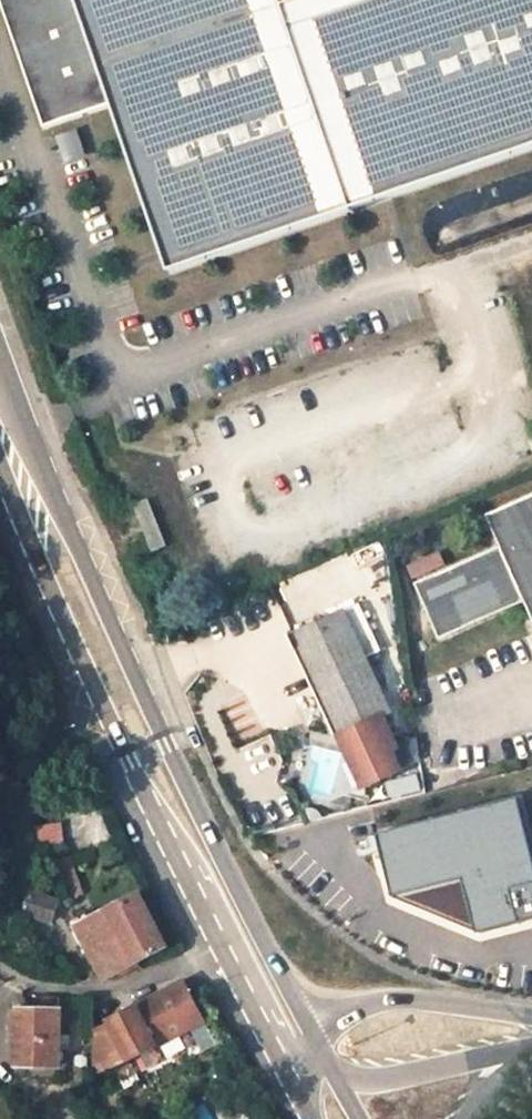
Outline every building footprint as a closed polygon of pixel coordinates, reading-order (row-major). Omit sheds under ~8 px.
[(40,123),(40,122),(50,119),(9,0),(0,0),(0,5),(40,123)] [(50,119),(40,122),(40,123),(42,127),(110,104),(168,271),(531,147),(531,0),(9,0),(50,119)] [(63,162),(89,153),(80,127),(54,136),(63,162)] [(498,547),(413,584),(437,638),(522,601),(531,624),(531,494),(483,514),(498,547)] [(152,551),(169,545),(153,497),(135,503),(152,551)] [(352,606),(292,634),(363,787),(399,771),(391,751),(398,748),(384,715),(391,712),(351,623),(358,619),(352,606)] [(467,880),(479,931),(531,919),(531,804),(530,796),(382,829),(397,896),(467,880)] [(31,826),(32,847),(64,844),(62,823),(31,826)] [(70,855),(55,859),(59,871),(73,867),(70,855)] [(73,867),(59,871),(66,899),(81,895),(73,867)] [(45,885),(33,881),(22,914),(55,926),(64,900),(42,894),(45,885)] [(143,893),(81,925),(108,978),(171,948),(143,893)] [(205,1022),(183,983),(108,1021),(128,1061),(205,1022)] [(58,1005),(9,1005),(8,1066),(58,1066),(58,1005)] [(108,1021),(93,1029),(92,1074),(128,1061),(108,1021)] [(210,1025),(193,1032),(204,1055),(220,1047),(210,1025)] [(208,1105),(193,1109),(196,1118),(212,1118),(208,1105)]
